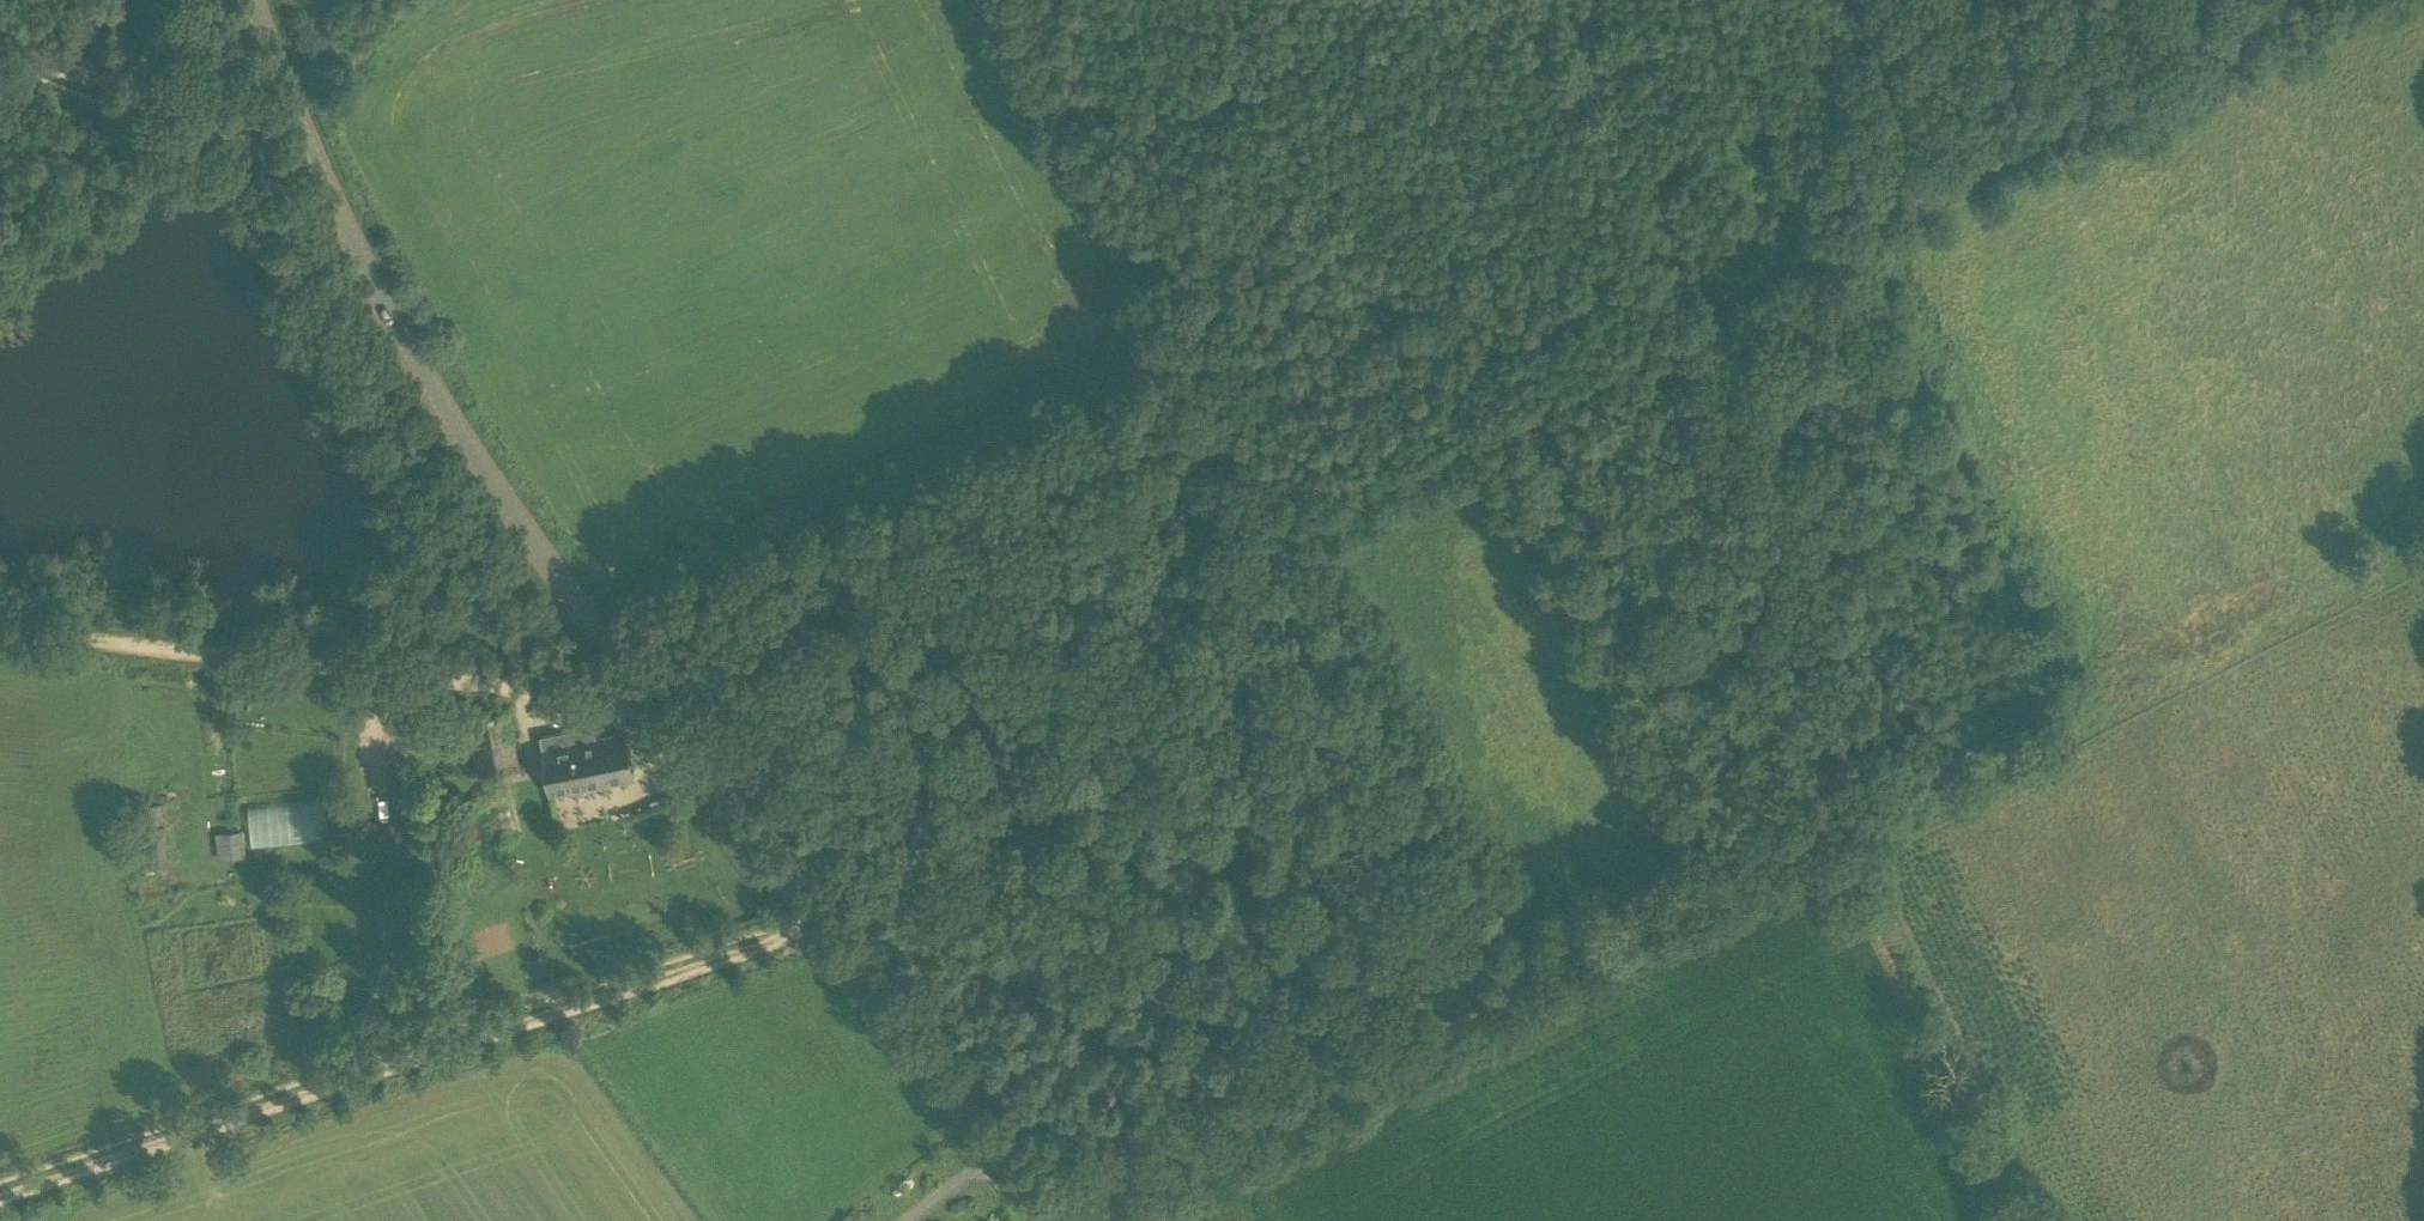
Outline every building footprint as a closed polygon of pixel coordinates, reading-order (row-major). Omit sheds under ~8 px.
[(597,738),(594,724),(540,735),(543,748),(551,792),(634,776),(626,732),(597,738)] [(219,859),(247,856),(245,829),(216,832),(219,859)]
